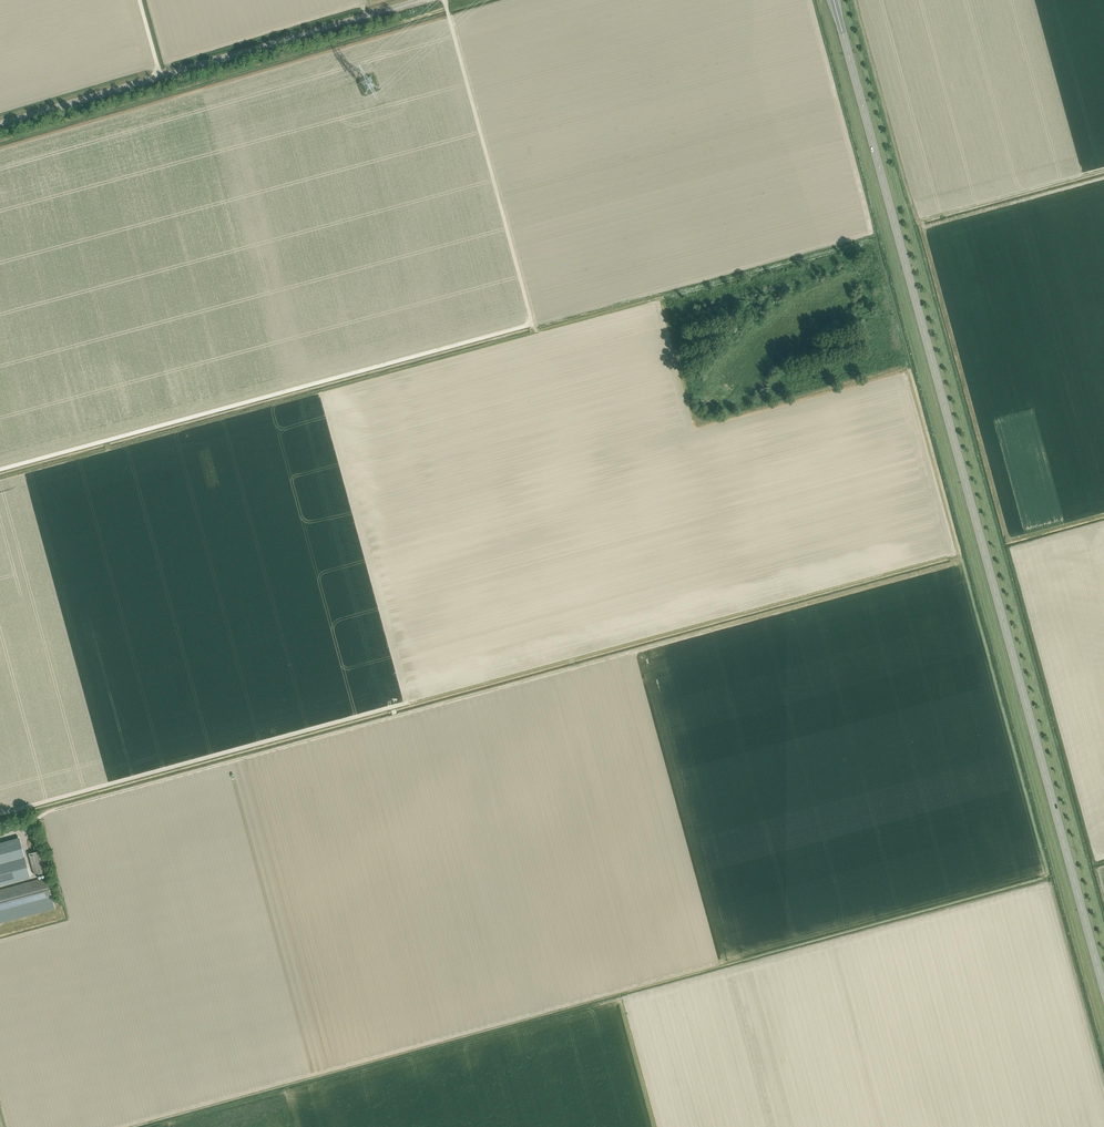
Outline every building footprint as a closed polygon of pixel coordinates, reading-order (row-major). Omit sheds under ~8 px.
[(29,877),(19,839),(0,844),(0,884),(29,877)] [(55,908),(53,902),(52,897),(48,882),(47,878),(45,878),(39,880),(0,890),(0,923),(55,908)]
